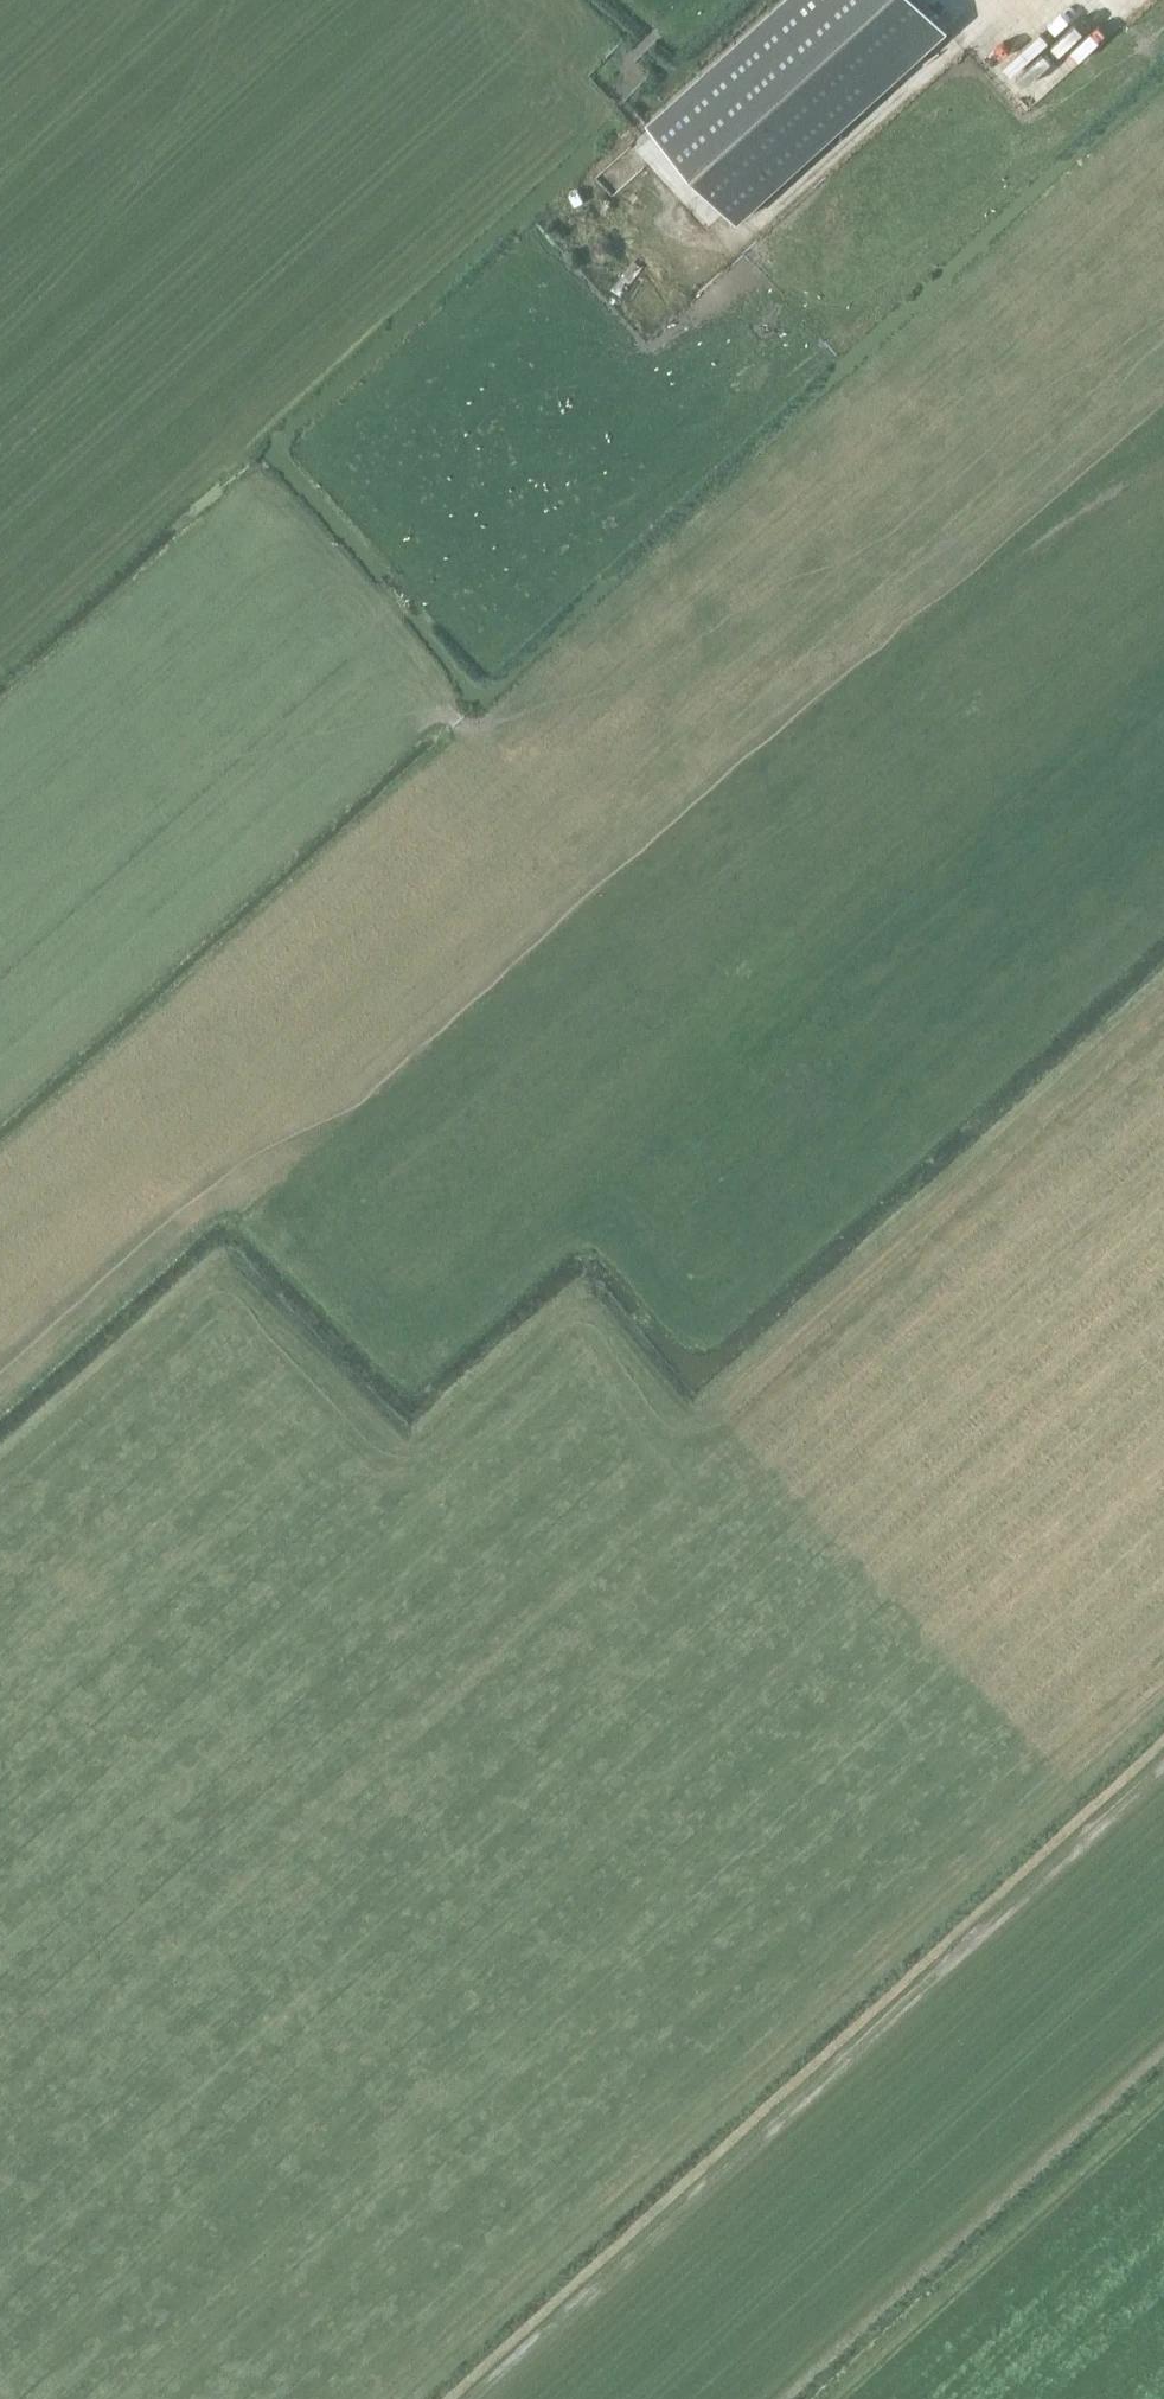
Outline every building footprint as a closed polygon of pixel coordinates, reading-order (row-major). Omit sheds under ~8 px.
[(922,0),(781,0),(648,121),(737,220),(948,28),(922,0)]
